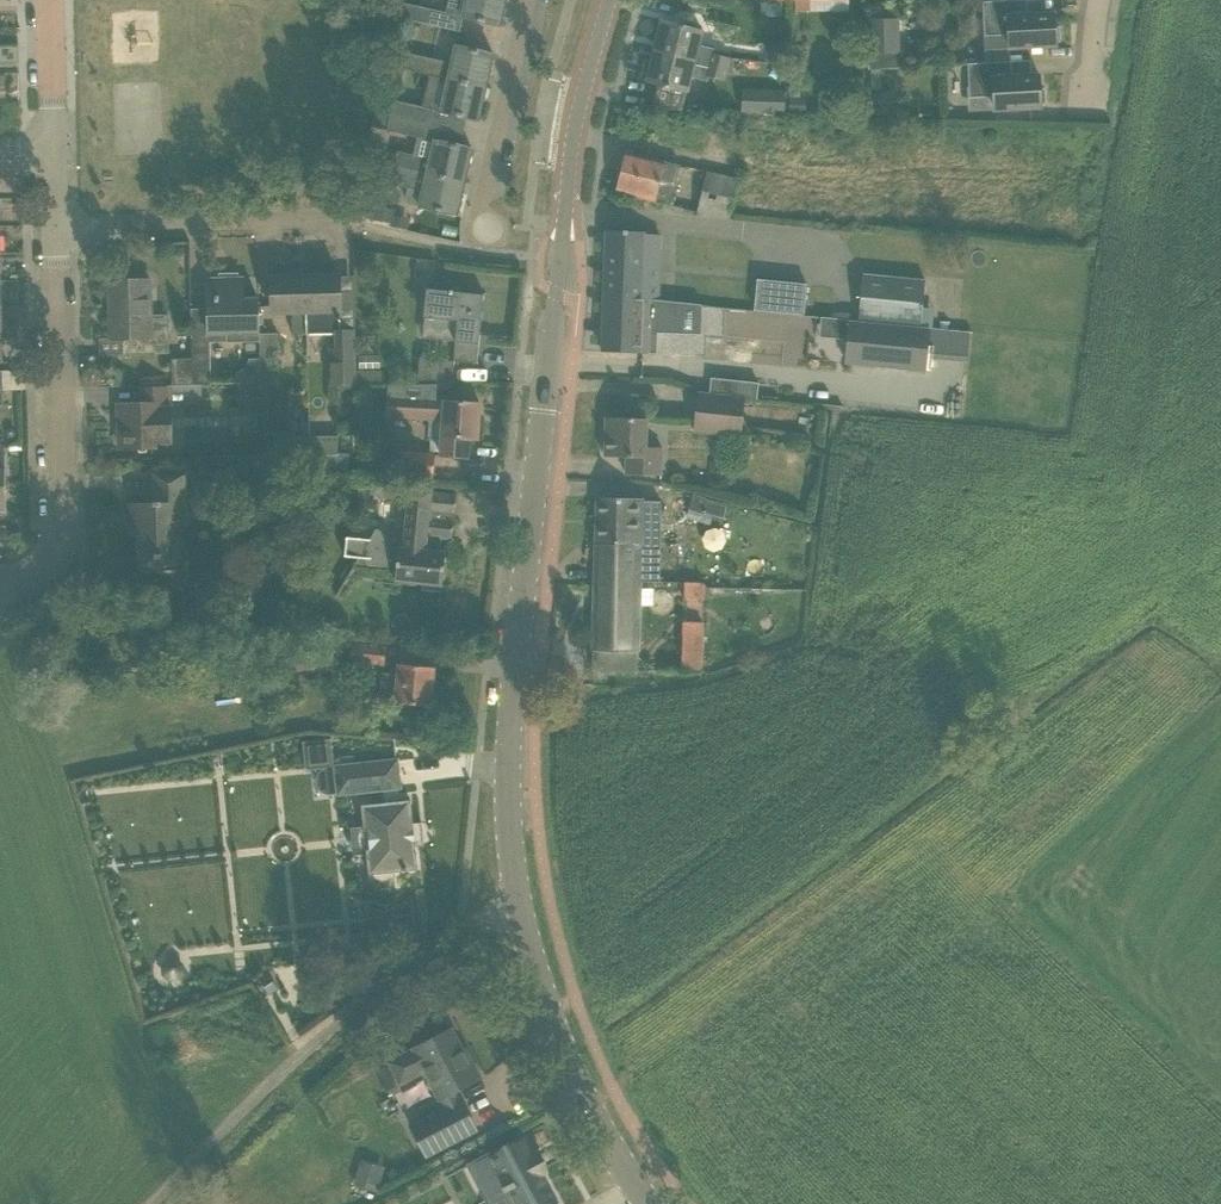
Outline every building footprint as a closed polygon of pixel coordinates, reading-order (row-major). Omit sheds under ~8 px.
[(499,26),(505,0),(465,0),(461,18),(476,21),(499,26)] [(982,2),(984,27),(983,27),(984,37),(997,36),(997,35),(1008,35),(1009,48),(1056,46),(1056,43),(1061,43),(1060,27),(1055,27),(1054,13),(1045,14),(1027,15),(1026,0),(1017,0),(1002,1),(982,2)] [(406,3),(398,1),(395,15),(415,20),(415,22),(441,28),(445,11),(406,3)] [(900,52),(898,7),(867,9),(869,54),(900,52)] [(655,51),(727,69),(730,58),(714,55),(716,49),(698,45),(701,30),(663,20),(655,51)] [(790,45),(767,42),(765,62),(788,65),(790,45)] [(448,79),(486,87),(493,54),(456,45),(451,63),(407,54),(403,68),(429,74),(448,79)] [(727,69),(655,51),(648,82),(657,85),(652,109),(681,110),(690,77),(708,81),(709,77),(724,81),(727,69)] [(985,62),(968,64),(969,89),(969,98),(982,98),(982,97),(994,97),(994,110),(1041,107),(1041,105),(1046,104),(1045,89),(1040,89),(1039,75),(1031,75),(1012,76),(1011,61),(1010,61),(987,62),(985,62)] [(440,112),(478,121),(486,87),(448,79),(429,74),(422,106),(435,109),(441,110),(440,112)] [(375,113),(431,126),(435,109),(378,96),(375,113)] [(806,97),(789,97),(789,105),(789,114),(797,114),(807,114),(806,97)] [(764,102),(763,113),(785,114),(785,105),(785,103),(764,102)] [(372,126),(428,139),(431,126),(375,113),(372,126)] [(394,166),(464,182),(472,148),(417,136),(413,155),(397,151),(394,166)] [(615,192),(671,206),(681,166),(625,152),(615,192)] [(408,205),(457,216),(464,182),(394,166),(364,159),(357,190),(375,194),(378,180),(407,187),(404,198),(408,205)] [(698,212),(730,216),(739,180),(708,173),(698,212)] [(645,232),(606,231),(604,295),(642,299),(643,268),(644,262),(658,263),(659,235),(644,235),(645,232)] [(208,305),(208,334),(227,333),(227,343),(259,342),(258,300),(243,301),(243,278),(238,278),(237,274),(219,275),(219,279),(214,279),(215,304),(208,305)] [(859,316),(917,321),(921,279),(863,274),(859,316)] [(339,276),(303,277),(305,334),(308,334),(336,334),(336,332),(340,332),(339,299),(339,276)] [(305,334),(303,277),(271,277),(272,313),(293,313),(293,334),(297,334),(305,334)] [(803,314),(807,284),(757,279),(753,309),(803,314)] [(153,281),(111,281),(112,339),(126,338),(126,355),(169,355),(168,324),(154,324),(153,318),(153,281)] [(426,289),(423,319),(457,323),(453,361),(454,361),(477,364),(484,295),(426,289)] [(604,295),(601,351),(656,353),(657,320),(658,301),(642,299),(604,295)] [(849,320),(845,364),(926,372),(930,328),(849,320)] [(336,347),(332,347),(332,363),(332,386),(338,386),(356,386),(356,354),(355,331),(340,332),(336,332),(336,334),(336,347)] [(259,334),(260,367),(278,366),(277,333),(259,334)] [(172,358),(172,386),(193,385),(192,338),(191,338),(192,358),(172,358)] [(192,338),(193,385),(196,385),(210,385),(210,338),(192,338)] [(356,354),(356,386),(382,385),(382,370),(366,371),(366,354),(356,354)] [(419,357),(417,385),(436,385),(452,384),(454,361),(453,361),(419,357)] [(3,390),(26,390),(26,370),(0,371),(0,390),(3,390)] [(736,380),(735,396),(757,398),(759,383),(736,380)] [(119,405),(120,448),(170,447),(169,395),(196,394),(196,385),(193,385),(172,386),(173,388),(141,389),(142,404),(119,405)] [(387,398),(386,415),(428,418),(443,419),(442,437),(441,456),(467,458),(468,439),(477,439),(479,404),(435,401),(436,385),(417,385),(388,385),(387,398)] [(329,386),(329,405),(338,405),(338,386),(332,386),(329,386)] [(694,431),(741,436),(745,398),(698,393),(694,431)] [(625,474),(660,475),(661,447),(645,447),(646,418),(605,417),(604,456),(626,457),(625,474)] [(9,427),(6,430),(7,434),(10,437),(14,436),(16,433),(16,429),(13,427),(9,427)] [(357,434),(339,435),(340,453),(358,452),(357,434)] [(309,435),(273,436),(273,455),(309,455),(309,435)] [(309,437),(310,454),(325,454),(339,453),(338,435),(309,437)] [(399,480),(433,483),(435,454),(401,451),(399,480)] [(308,480),(322,481),(324,457),(309,457),(308,480)] [(155,503),(130,504),(130,536),(138,536),(139,574),(163,573),(179,573),(178,556),(177,517),(187,517),(186,474),(178,474),(154,475),(155,503)] [(370,495),(396,496),(398,476),(371,475),(370,495)] [(346,537),(344,555),(363,557),(362,562),(396,566),(395,580),(422,583),(421,590),(441,592),(441,585),(442,585),(445,553),(438,552),(440,538),(451,539),(454,520),(450,520),(451,514),(454,514),(456,495),(404,490),(402,509),(407,509),(403,548),(399,548),(399,543),(376,528),(369,540),(346,537)] [(596,497),(594,584),(640,585),(640,581),(658,582),(659,557),(660,534),(660,501),(643,500),(643,498),(620,498),(596,497)] [(705,498),(701,511),(724,518),(728,505),(705,498)] [(705,582),(686,582),(685,597),(704,598),(705,582)] [(592,671),(637,672),(640,585),(594,584),(592,671)] [(683,672),(702,672),(703,635),(684,635),(683,672)] [(351,662),(384,665),(386,648),(353,645),(351,662)] [(379,701),(431,707),(435,668),(398,665),(398,674),(382,673),(379,701)] [(331,739),(307,741),(309,762),(333,759),(331,739)] [(354,755),(342,756),(343,763),(354,762),(354,755)] [(375,761),(334,765),(338,796),(383,791),(399,790),(402,789),(399,758),(375,761)] [(385,803),(362,805),(365,830),(368,830),(370,851),(366,851),(369,875),(373,874),(374,876),(376,877),(377,878),(379,879),(381,880),(382,880),(384,880),(386,879),(388,878),(389,877),(390,876),(391,874),(392,872),(418,870),(415,847),(424,846),(421,822),(413,823),(410,800),(400,802),(385,803)] [(168,960),(163,967),(166,975),(175,977),(181,972),(181,964),(176,960),(168,960)] [(268,973),(259,979),(269,994),(278,989),(268,973)] [(465,1058),(450,1030),(445,1033),(442,1032),(431,1037),(430,1041),(414,1049),(413,1046),(386,1061),(399,1085),(426,1071),(440,1099),(445,1109),(410,1127),(425,1156),(475,1130),(461,1101),(459,1102),(453,1092),(479,1078),(468,1058),(465,1058)] [(340,1098),(329,1102),(333,1114),(345,1110),(340,1098)] [(554,1200),(557,1198),(557,1197),(556,1198),(554,1194),(555,1193),(554,1192),(553,1193),(551,1189),(552,1189),(552,1188),(551,1188),(549,1185),(550,1184),(549,1183),(546,1185),(540,1173),(544,1171),(543,1169),(536,1155),(535,1153),(531,1156),(524,1143),(524,1141),(522,1142),(513,1147),(512,1147),(502,1152),(499,1146),(497,1147),(475,1158),(473,1159),(474,1161),(492,1195),(493,1197),(495,1196),(507,1190),(514,1203),(556,1203),(554,1200)] [(353,1184),(377,1191),(384,1168),(360,1160),(353,1184)]
